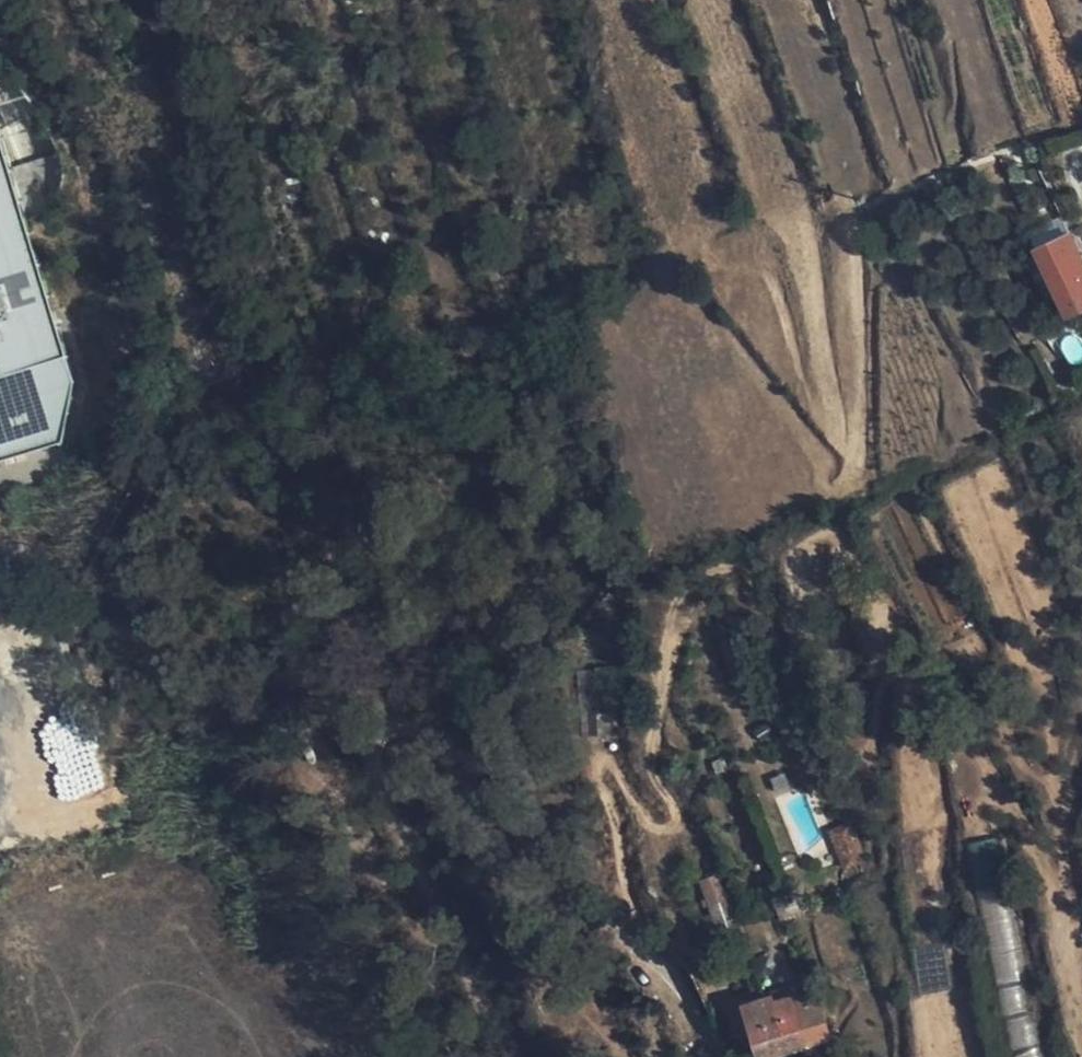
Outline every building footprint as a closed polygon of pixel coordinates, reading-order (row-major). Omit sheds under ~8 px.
[(93,431),(80,383),(0,131),(0,459),(93,431)] [(1069,230),(1034,249),(1067,313),(1081,306),(1081,257),(1069,230)] [(702,881),(734,966),(750,959),(719,875),(702,881)] [(750,959),(734,966),(748,1004),(764,999),(750,959)] [(808,1041),(799,1012),(773,1021),(771,1014),(764,1015),(762,1010),(749,1015),(762,1055),(808,1041)]
